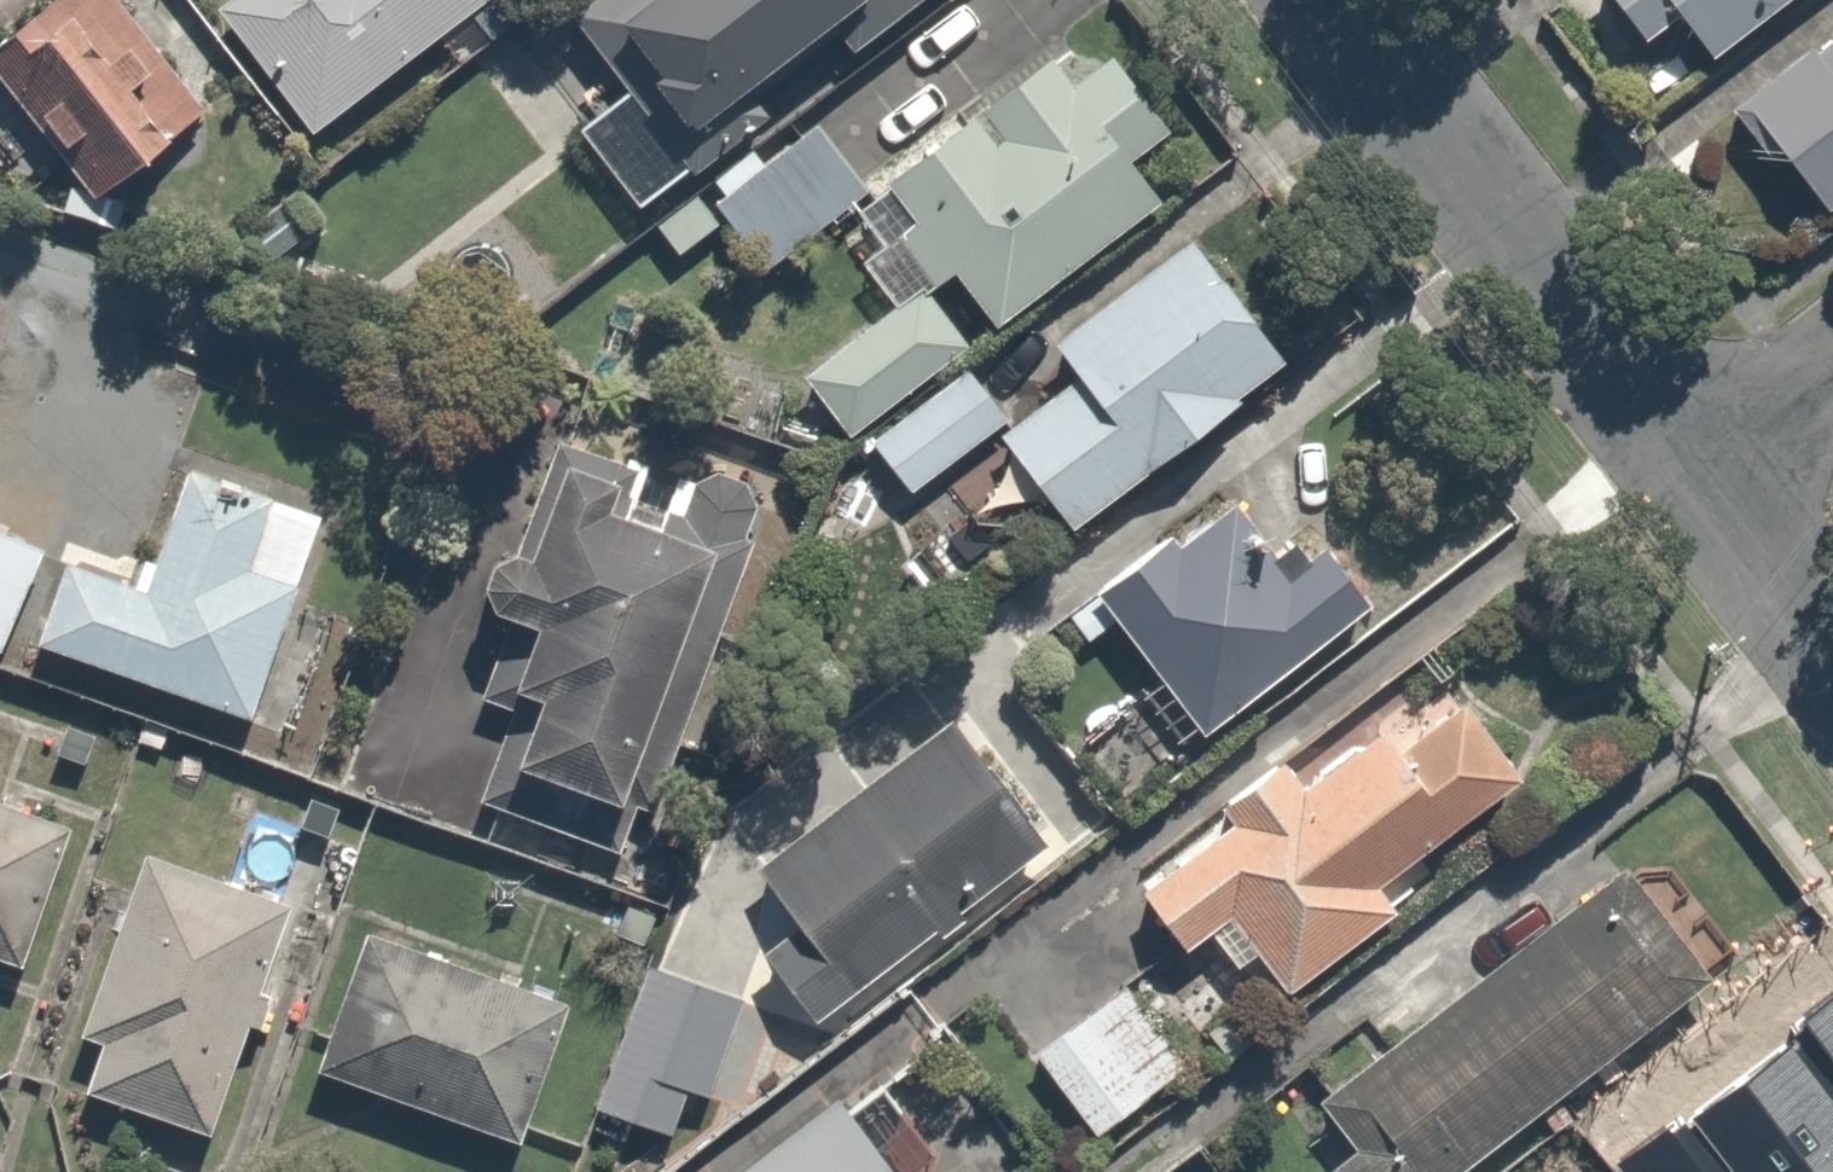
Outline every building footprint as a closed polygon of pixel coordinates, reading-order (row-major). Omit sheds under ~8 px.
[(140,0),(37,0),(0,31),(0,136),(67,216),(216,90),(140,0)] [(302,118),(461,0),(214,0),(302,118)] [(628,73),(563,120),(628,208),(835,57),(912,0),(574,0),(628,73)] [(1634,48),(1668,21),(1695,55),(1765,0),(1596,0),(1634,48)] [(1732,94),(1814,203),(1832,188),(1832,17),(1732,94)] [(914,165),(839,220),(890,290),(922,267),(944,251),(984,304),(1196,148),(1115,38),(1077,66),(1051,30),(898,142),(914,165)] [(839,220),(914,165),(898,142),(835,57),(628,208),(664,257),(723,213),(767,273),(839,220)] [(1190,221),(1056,338),(1073,358),(989,431),(1066,520),(1285,329),(1190,221)] [(970,327),(926,270),(795,371),(838,427),(970,327)] [(1022,395),(984,348),(871,438),(909,485),(1022,395)] [(495,510),(472,579),(524,596),(499,671),(519,677),(477,802),(485,805),(474,839),(628,890),(760,491),(567,427),(535,523),(495,510)] [(323,503),(180,457),(146,561),(64,534),(29,640),(254,714),(323,503)] [(1365,596),(1318,536),(1281,564),(1233,502),(1194,532),(1180,515),(1085,589),(1193,729),(1365,596)] [(0,508),(0,647),(50,529),(0,508)] [(1442,667),(1308,757),(1291,733),(1221,780),(1237,804),(1139,870),(1185,940),(1206,926),(1223,951),(1247,935),(1256,948),(1274,974),(1432,868),(1415,842),(1514,775),(1442,667)] [(806,1010),(842,983),(1047,826),(958,709),(753,866),(780,901),(744,928),(806,1010)] [(0,784),(0,956),(23,964),(75,809),(0,784)] [(377,804),(300,785),(289,830),(366,849),(377,804)] [(136,844),(72,1025),(89,1031),(75,1070),(217,1121),(295,900),(136,844)] [(1321,1088),(1350,1124),(1308,1156),(1320,1171),(1433,1171),(1705,958),(1622,852),(1321,1088)] [(559,986),(370,922),(320,1069),(509,1133),(559,986)] [(687,1077),(711,1086),(747,989),(640,949),(583,1104),(666,1135),(687,1077)] [(1190,1054),(1123,961),(1020,1036),(1087,1128),(1190,1054)] [(1719,1118),(1792,1049),(1732,985),(1659,1054),(1719,1118)] [(821,1067),(693,1171),(908,1171),(821,1067)] [(1765,1171),(1832,1171),(1832,1109),(1759,1165),(1765,1171)]
